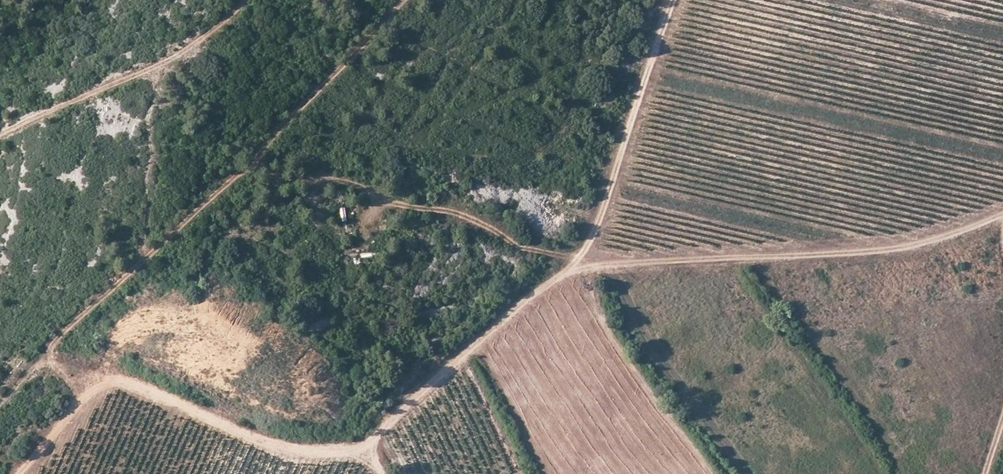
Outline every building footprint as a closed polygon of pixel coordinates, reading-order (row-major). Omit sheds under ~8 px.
[(335,209),(339,232),(347,231),(344,208),(335,209)]
